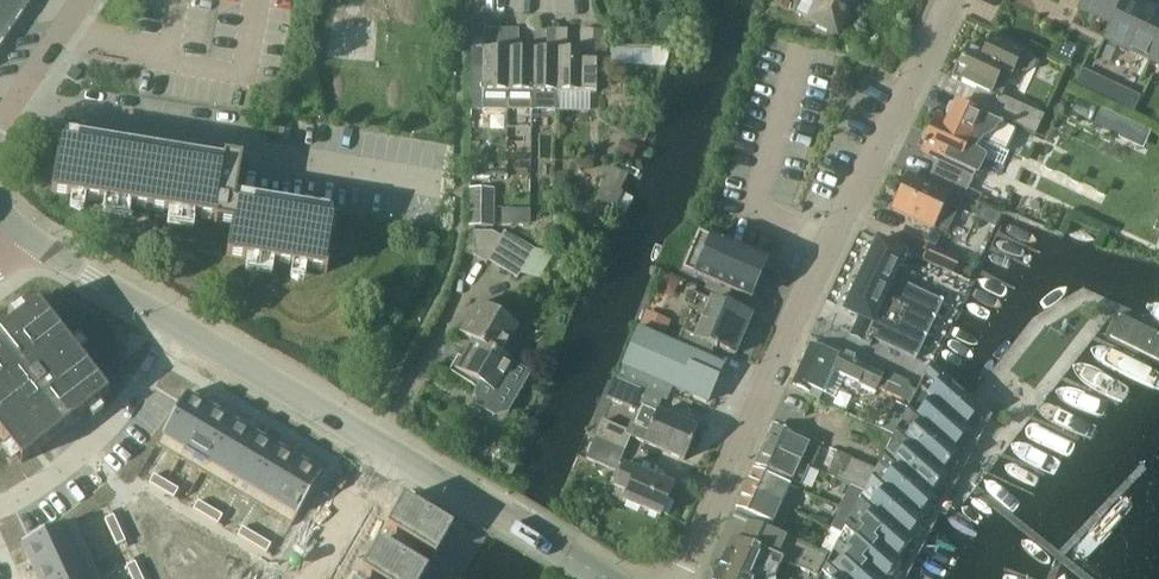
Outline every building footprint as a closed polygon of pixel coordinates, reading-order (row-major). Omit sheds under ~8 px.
[(32,0),(0,0),(0,48),(32,0)] [(797,13),(836,32),(852,0),(818,0),(818,1),(816,0),(804,0),(797,13)] [(1115,22),(1108,37),(1158,61),(1158,11),(1141,2),(1142,0),(1084,0),(1081,6),(1115,22)] [(472,50),(470,109),(509,110),(509,29),(499,29),(499,50),(485,50),(485,19),(472,19),(472,50)] [(519,29),(509,29),(509,110),(533,110),(534,51),(519,51),(519,29)] [(568,50),(568,30),(557,30),(557,92),(581,92),(596,92),(596,61),(606,61),(607,30),(594,29),(581,29),(581,50),(568,50)] [(557,111),(557,92),(557,30),(547,30),(547,51),(534,51),(533,110),(557,111)] [(1027,71),(1031,69),(1034,66),(1035,61),(1034,57),(1031,53),(992,35),(985,52),(969,46),(965,54),(963,53),(957,66),(968,70),(963,80),(977,87),(969,105),(1035,135),(1044,116),(1001,96),(1014,68),(1023,71),(1027,71)] [(611,47),(610,64),(653,66),(653,48),(611,47)] [(1083,69),(1075,86),(1133,113),(1141,97),(1122,88),(1117,98),(1097,89),(1102,79),(1083,69)] [(924,137),(926,140),(924,143),(927,144),(924,150),(940,158),(931,175),(932,178),(967,196),(986,156),(983,155),(989,142),(1007,151),(1016,130),(956,102),(948,118),(938,114),(931,130),(927,131),(924,137)] [(1101,109),(1094,123),(1120,135),(1119,138),(1122,139),(1130,122),(1101,109)] [(632,159),(637,147),(621,140),(616,152),(632,159)] [(60,141),(52,194),(215,220),(215,222),(217,223),(218,220),(232,222),(227,256),(327,272),(336,220),(235,203),(243,159),(240,159),(239,162),(226,160),(227,157),(224,156),(222,167),(60,141)] [(592,209),(609,218),(622,191),(621,190),(629,174),(611,166),(592,209)] [(934,225),(949,232),(965,197),(951,191),(949,193),(908,174),(899,193),(894,197),(895,203),(892,208),(933,226),(934,225)] [(470,189),(469,209),(493,209),(494,189),(470,189)] [(493,209),(469,209),(469,225),(493,225),(493,209)] [(502,224),(531,225),(531,209),(502,209),(502,224)] [(486,262),(487,260),(500,237),(490,231),(474,231),(473,255),(486,262)] [(504,231),(500,237),(487,260),(517,278),(520,274),(540,277),(554,252),(534,249),(534,248),(504,231)] [(698,231),(682,269),(693,274),(692,276),(751,301),(769,260),(710,235),(710,236),(698,231)] [(871,346),(874,340),(901,281),(911,286),(917,274),(901,266),(907,253),(877,239),(845,309),(860,316),(851,337),(871,346)] [(953,275),(961,258),(929,244),(921,261),(953,275)] [(945,301),(911,286),(901,281),(874,340),(918,359),(945,301)] [(712,300),(696,336),(683,330),(676,345),(708,359),(714,345),(735,354),(752,317),(712,300)] [(0,333),(0,434),(22,462),(109,394),(38,303),(0,333)] [(462,332),(473,338),(473,337),(500,353),(516,326),(479,303),(462,332)] [(647,310),(643,319),(640,327),(663,337),(666,329),(670,320),(647,310)] [(1117,315),(1108,333),(1158,356),(1158,335),(1117,315)] [(622,365),(617,378),(666,399),(671,387),(694,397),(707,402),(723,365),(710,360),(708,359),(676,345),(638,328),(622,365)] [(513,361),(500,354),(500,353),(473,337),(473,338),(474,338),(457,367),(484,383),(479,392),(481,401),(496,409),(505,407),(514,393),(511,383),(503,378),(513,361)] [(877,388),(890,394),(898,376),(885,370),(841,350),(839,355),(811,342),(793,382),(821,395),(833,370),(876,389),(877,388)] [(818,578),(897,578),(958,462),(964,466),(983,428),(978,425),(985,412),(933,366),(931,364),(831,555),(820,575),(818,578)] [(633,408),(641,390),(616,379),(608,397),(633,408)] [(187,395),(157,446),(180,460),(211,408),(187,395)] [(882,428),(894,435),(900,423),(906,410),(895,404),(882,428)] [(211,408),(180,460),(202,473),(233,422),(211,408)] [(627,430),(603,420),(596,437),(626,449),(631,437),(685,460),(698,429),(656,411),(655,416),(641,410),(635,423),(631,421),(627,430)] [(233,422),(202,473),(225,486),(255,435),(233,422)] [(773,425),(765,443),(800,458),(800,460),(812,466),(820,449),(807,443),(808,440),(773,425)] [(255,435),(225,486),(247,499),(277,448),(255,435)] [(619,465),(626,449),(596,437),(587,457),(622,472),(617,482),(630,488),(624,501),(661,516),(674,486),(637,470),(636,472),(619,465)] [(798,463),(800,460),(800,458),(765,443),(756,463),(792,478),(791,480),(801,485),(809,468),(798,463)] [(277,448),(247,499),(262,508),(269,512),(299,461),(277,448)] [(874,469),(837,451),(827,473),(851,484),(863,490),(874,469)] [(299,461),(269,512),(292,526),(313,491),(322,475),(299,461)] [(790,508),(799,489),(754,469),(746,488),(790,508)] [(852,512),(863,490),(851,484),(839,507),(852,512)] [(734,515),(754,524),(755,522),(780,533),(790,508),(746,488),(738,506),(736,513),(735,512),(734,515)] [(405,497),(387,527),(399,534),(392,547),(416,562),(424,548),(436,555),(453,526),(405,497)] [(831,527),(842,532),(852,512),(841,508),(831,527)] [(76,519),(22,543),(34,568),(88,543),(76,519)] [(820,575),(831,555),(783,535),(784,535),(780,533),(755,522),(754,524),(746,542),(733,536),(720,567),(748,578),(775,578),(776,578),(784,560),(820,575)] [(830,555),(842,532),(831,527),(820,549),(830,555)] [(362,569),(374,577),(373,578),(422,578),(428,569),(416,562),(392,547),(379,540),(362,569)] [(34,568),(39,578),(72,578),(98,567),(88,543),(34,568)] [(72,578),(104,578),(99,567),(98,567),(72,578)] [(720,567),(715,578),(748,578),(720,567)]
